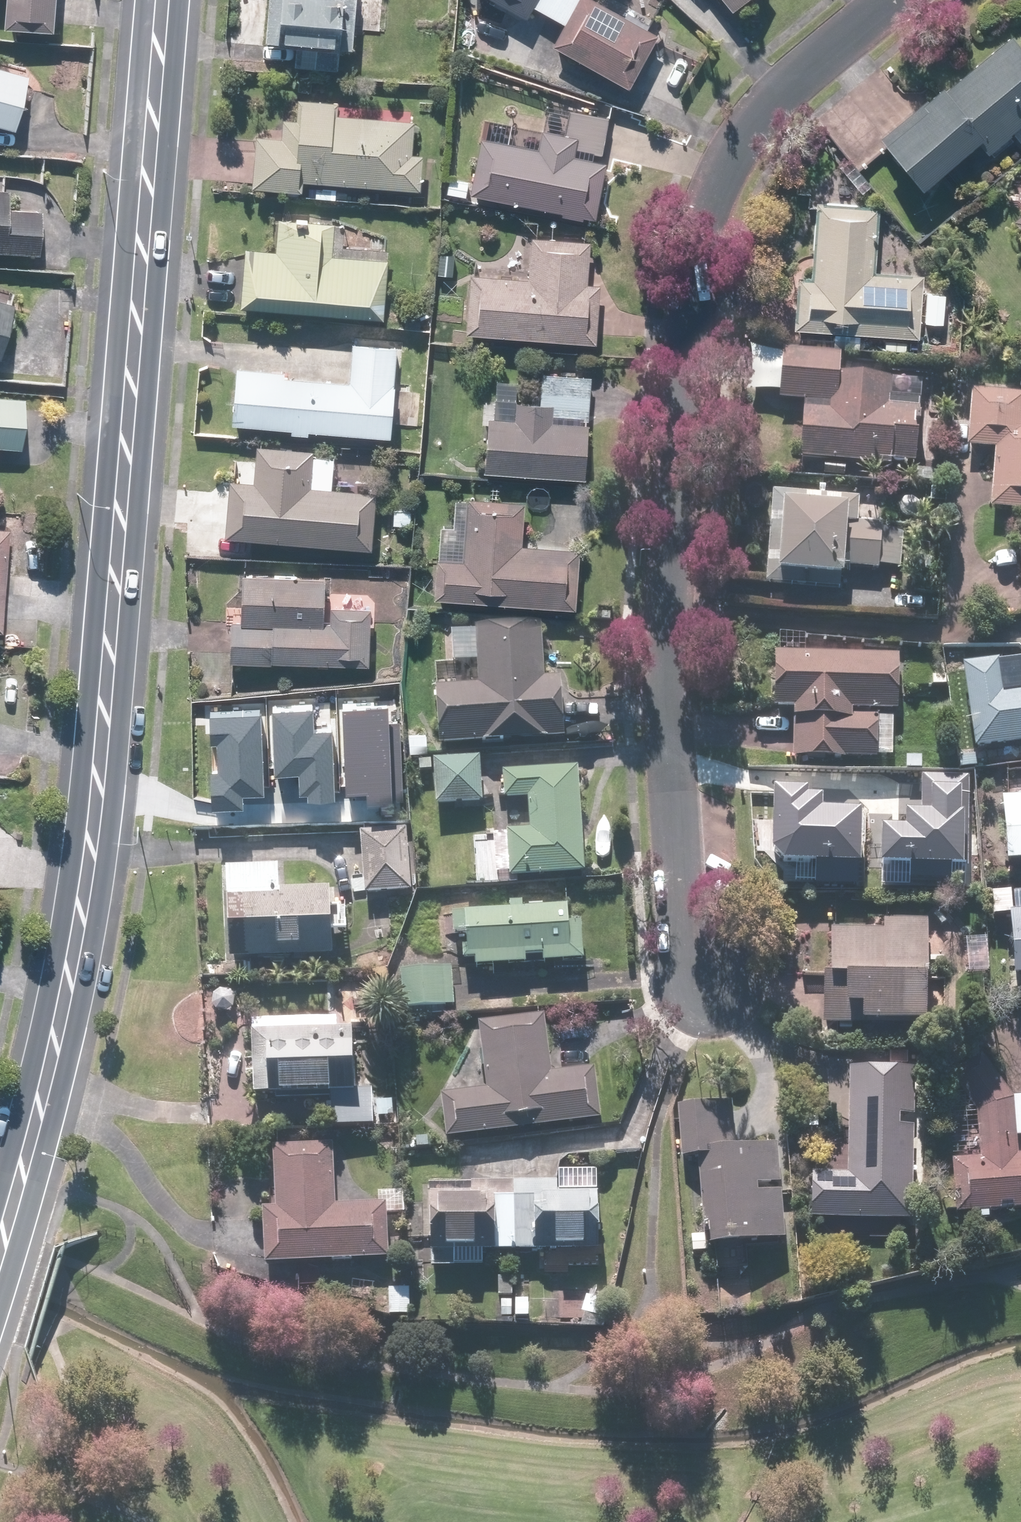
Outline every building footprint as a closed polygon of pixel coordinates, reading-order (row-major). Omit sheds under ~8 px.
[(7,31),(55,34),(57,0),(9,0),(7,31)] [(242,45),(293,47),(292,70),(338,72),(339,51),(352,51),(354,0),(267,0),(266,23),(243,21),(242,45)] [(655,36),(590,0),(490,0),(526,20),(533,8),(563,25),(551,46),(626,88),(655,36)] [(732,13),(748,0),(721,0),(732,13)] [(880,140),(920,189),(975,144),(986,158),(1011,138),(1020,151),(1020,50),(1012,39),(948,92),(944,87),(880,140)] [(10,132),(25,82),(0,75),(0,129),(10,132)] [(298,193),(299,182),(420,191),(423,155),(413,155),(415,124),(333,118),(334,104),(298,102),(297,122),(281,121),(281,131),(257,129),(253,190),(298,193)] [(486,141),(480,140),(471,182),(447,177),(444,193),(593,224),(606,166),(600,165),(609,119),(547,106),(537,151),(507,145),(511,130),(489,125),(486,141)] [(1007,191),(1020,209),(1020,180),(1007,191)] [(37,256),(40,213),(5,211),(6,181),(0,181),(0,254),(37,256)] [(340,187),(311,185),(310,202),(340,203),(340,187)] [(810,278),(795,278),(791,329),(804,330),(803,346),(858,349),(859,337),(883,339),(882,351),(906,352),(907,341),(920,342),(925,275),(874,272),(879,204),(815,200),(810,278)] [(243,251),(238,309),(382,320),(388,241),(359,238),(359,247),(341,246),(342,227),(278,222),(276,253),(243,251)] [(514,278),(465,276),(462,343),(487,345),(488,338),(596,344),(599,285),(587,285),(590,243),(516,238),(514,278)] [(15,293),(0,288),(0,343),(15,293)] [(284,372),(234,368),(230,425),(290,430),(289,436),(308,437),(308,432),(389,438),(396,348),(352,344),(348,383),(284,378),(284,372)] [(780,401),(803,402),(800,463),(823,464),(823,479),(846,480),(846,468),(891,470),(891,466),(916,467),(920,401),(889,399),(890,379),(840,377),(841,356),(749,352),(747,394),(781,396),(780,401)] [(482,402),(478,473),(584,479),(591,376),(541,373),(539,404),(517,402),(518,382),(496,380),(495,403),(482,402)] [(968,384),(964,448),(993,450),(990,512),(1020,514),(1020,387),(968,384)] [(19,451),(22,398),(0,397),(0,450),(19,451)] [(312,449),(255,446),(253,482),(229,480),(225,540),(371,549),(375,492),(331,489),(333,459),(312,457),(312,449)] [(824,493),(825,485),(802,484),(802,506),(781,505),(780,533),(766,532),(765,589),(844,591),(844,574),(879,575),(879,569),(903,570),(904,531),(880,530),(881,495),(824,493)] [(520,546),(523,502),(453,497),(451,526),(436,526),(432,604),(576,612),(580,550),(520,546)] [(325,577),(242,574),(240,623),(230,623),(229,663),(367,668),(369,607),(324,605),(325,577)] [(444,663),(432,663),(432,746),(563,746),(562,677),(542,677),(542,624),(444,624),(444,663)] [(902,639),(774,636),(772,713),(791,713),(789,760),(893,763),(894,713),(901,713),(902,639)] [(974,752),(1020,745),(1020,689),(1001,692),(997,660),(962,665),(974,752)] [(342,712),(345,792),(368,791),(369,805),(401,804),(398,724),(390,725),(389,710),(342,712)] [(276,716),(278,773),(299,772),(300,798),(307,798),(307,802),(333,801),(331,734),(313,735),(313,715),(276,716)] [(208,772),(210,812),(245,810),(244,799),(263,798),(260,718),(213,720),(214,745),(218,745),(219,772),(208,772)] [(481,760),(432,761),(433,809),(481,808),(481,760)] [(502,771),(503,801),(527,800),(528,829),(505,830),(507,881),(584,878),(579,768),(502,771)] [(770,871),(967,875),(969,778),(930,777),(930,799),(771,796),(770,871)] [(1000,803),(1005,868),(1020,867),(1020,802),(1000,803)] [(407,829),(360,831),(363,895),(410,893),(407,829)] [(279,872),(223,874),(226,962),(271,961),(271,970),(311,968),(310,961),(337,960),(336,935),(348,934),(346,894),(279,897),(279,872)] [(468,970),(525,968),(525,959),(541,958),(541,967),(585,965),(584,924),(567,925),(567,909),(451,914),(452,937),(466,936),(468,970)] [(1009,916),(1010,981),(1020,981),(1020,916),(1009,916)] [(885,931),(830,929),(828,977),(822,976),(820,1026),(925,1030),(928,923),(885,921),(885,931)] [(452,969),(400,972),(402,1013),(453,1010),(452,969)] [(499,975),(468,976),(468,1015),(512,1014),(511,987),(499,988),(499,975)] [(547,1016),(477,1021),(481,1088),(441,1091),(444,1136),(602,1125),(598,1068),(551,1072),(547,1016)] [(353,1091),(350,1030),(250,1034),(252,1098),(273,1098),(273,1105),(289,1104),(289,1099),(328,1098),(329,1130),(371,1128),(370,1091),(353,1091)] [(1014,1097),(972,1043),(942,1067),(979,1112),(980,1156),(948,1156),(950,1214),(1020,1212),(1020,1154),(1014,1155),(1014,1146),(1014,1097)] [(900,1239),(901,1223),(910,1223),(915,1072),(850,1069),(846,1172),(810,1171),(809,1220),(838,1221),(837,1237),(900,1239)] [(733,1102),(676,1106),(680,1162),(688,1161),(694,1254),(723,1252),(724,1273),(751,1271),(749,1245),(787,1243),(780,1145),(736,1148),(733,1102)] [(336,1145),(273,1145),(274,1209),(261,1209),(261,1281),(289,1281),(289,1266),(390,1266),(389,1216),(406,1216),(406,1193),(376,1193),(376,1204),(336,1204),(336,1145)] [(469,1194),(428,1193),(428,1206),(416,1206),(414,1265),(483,1267),(484,1250),(596,1254),(598,1193),(556,1191),(556,1186),(469,1183),(469,1194)] [(513,1299),(515,1277),(497,1276),(494,1321),(526,1323),(528,1299),(513,1299)] [(409,1317),(410,1288),(386,1287),(385,1317),(409,1317)]
